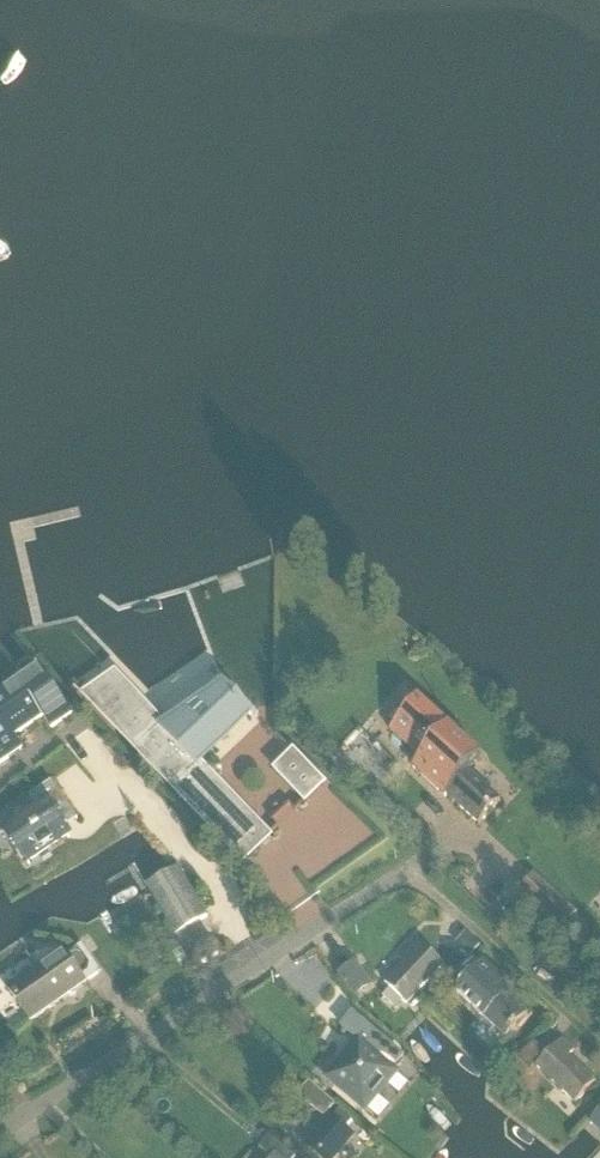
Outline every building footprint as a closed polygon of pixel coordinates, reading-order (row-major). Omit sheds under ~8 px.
[(21,679),(0,693),(0,764),(21,749),(13,737),(43,716),(51,728),(71,714),(37,664),(30,663),(20,670),(19,676),(21,679)] [(251,713),(223,684),(222,685),(223,686),(183,725),(181,724),(171,734),(115,675),(90,699),(240,857),(265,833),(199,763),(214,748),(209,742),(244,708),(250,714),(251,713)] [(418,699),(389,730),(420,757),(412,766),(445,796),(447,795),(480,824),(501,801),(468,772),(481,757),(418,699)] [(383,769),(401,752),(372,721),(354,737),(383,769)] [(323,783),(293,753),(276,769),(305,800),(323,783)] [(73,812),(51,781),(30,795),(35,802),(1,825),(29,866),(71,837),(60,821),(69,815),(73,812)] [(337,860),(386,828),(375,811),(359,822),(356,816),(323,838),(337,860)] [(200,921),(207,916),(179,867),(147,885),(175,934),(196,968),(219,955),(200,921)] [(519,888),(561,927),(573,914),(552,895),(554,893),(533,873),(519,888)] [(81,943),(101,971),(112,963),(92,935),(81,943)] [(404,962),(384,982),(405,1003),(443,964),(416,937),(398,956),(404,962)] [(30,1021),(101,972),(82,944),(66,955),(62,950),(7,988),(30,1021)] [(338,972),(355,996),(372,983),(356,960),(338,972)] [(502,1036),(527,1013),(501,986),(505,981),(484,961),(457,990),(502,1036)] [(362,1003),(353,1014),(382,1035),(390,1024),(362,1003)] [(396,1072),(367,1048),(378,1035),(352,1013),(341,1026),(359,1041),(348,1054),(345,1051),(338,1059),(341,1062),(328,1078),(337,1086),(364,1109),(396,1072)] [(575,1102),(595,1081),(568,1055),(574,1049),(562,1038),(536,1065),(575,1102)] [(309,1082),(298,1095),(322,1116),(333,1103),(309,1082)] [(332,1118),(330,1116),(306,1145),(321,1157),(334,1157),(353,1136),(344,1128),(351,1119),(339,1109),(332,1118)] [(590,1123),(599,1132),(599,1112),(590,1123)] [(259,1147),(271,1157),(269,1157),(293,1157),(295,1156),(269,1135),(259,1147)]
